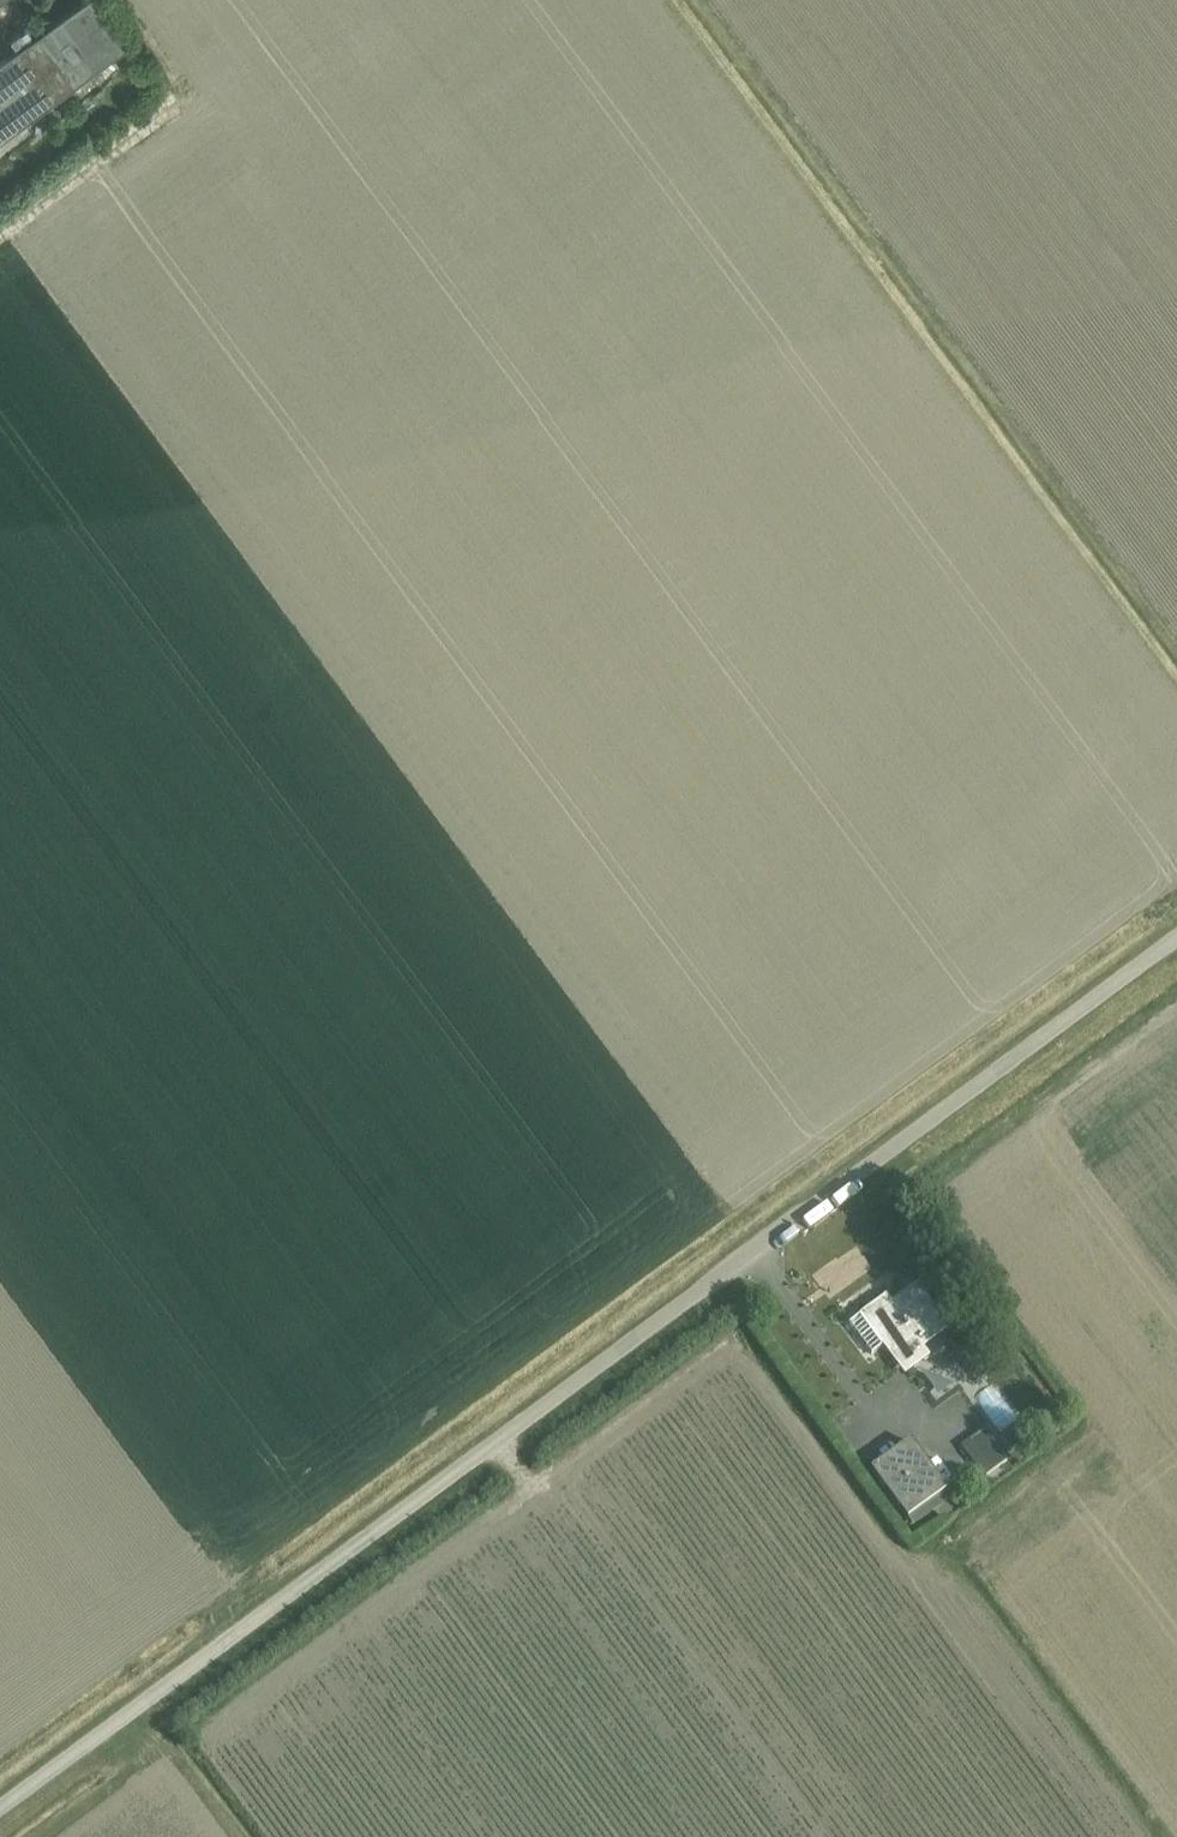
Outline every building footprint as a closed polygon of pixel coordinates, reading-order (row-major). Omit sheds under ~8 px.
[(127,43),(95,0),(82,0),(0,60),(0,137),(127,43)] [(928,1343),(948,1328),(915,1285),(890,1303),(885,1296),(859,1315),(908,1381),(939,1358),(928,1343)] [(844,1300),(829,1310),(853,1347),(868,1338),(844,1300)] [(983,1477),(1006,1460),(983,1428),(960,1446),(983,1477)] [(931,1502),(946,1491),(910,1442),(870,1471),(906,1521),(908,1519),(931,1502)]
